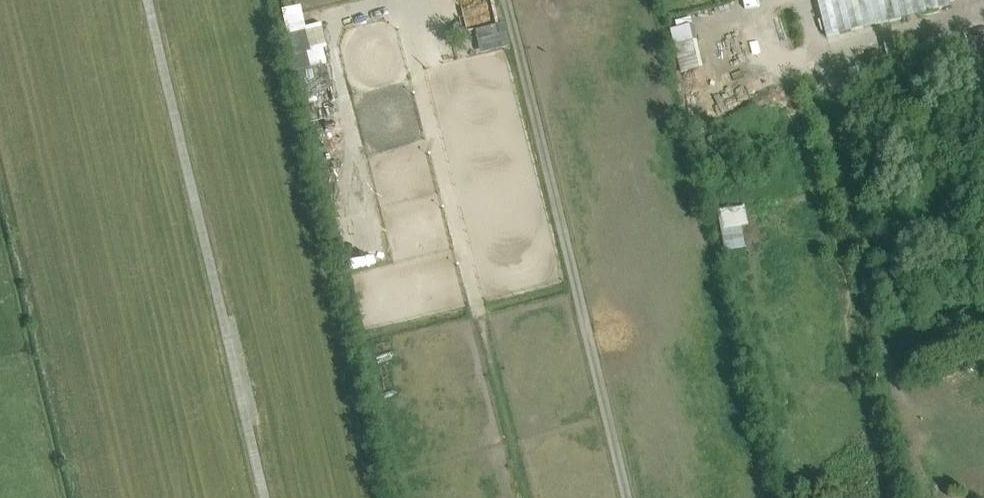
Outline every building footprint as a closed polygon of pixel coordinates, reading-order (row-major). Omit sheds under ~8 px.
[(949,0),(816,0),(825,38),(950,8),(949,0)] [(479,39),(503,33),(501,25),(477,30),(479,39)] [(675,27),(680,72),(700,70),(695,25),(675,27)] [(725,250),(749,247),(744,206),(721,209),(725,250)]
